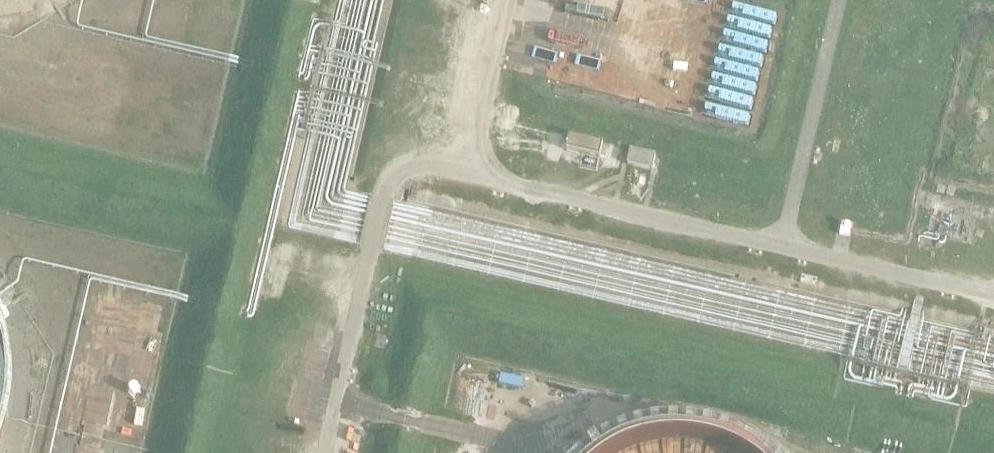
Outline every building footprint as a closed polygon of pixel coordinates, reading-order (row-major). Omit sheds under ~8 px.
[(603,143),(569,135),(566,150),(599,158),(603,143)] [(652,170),(655,155),(630,150),(627,164),(652,170)] [(714,445),(666,443),(638,452),(735,452),(714,445)]
